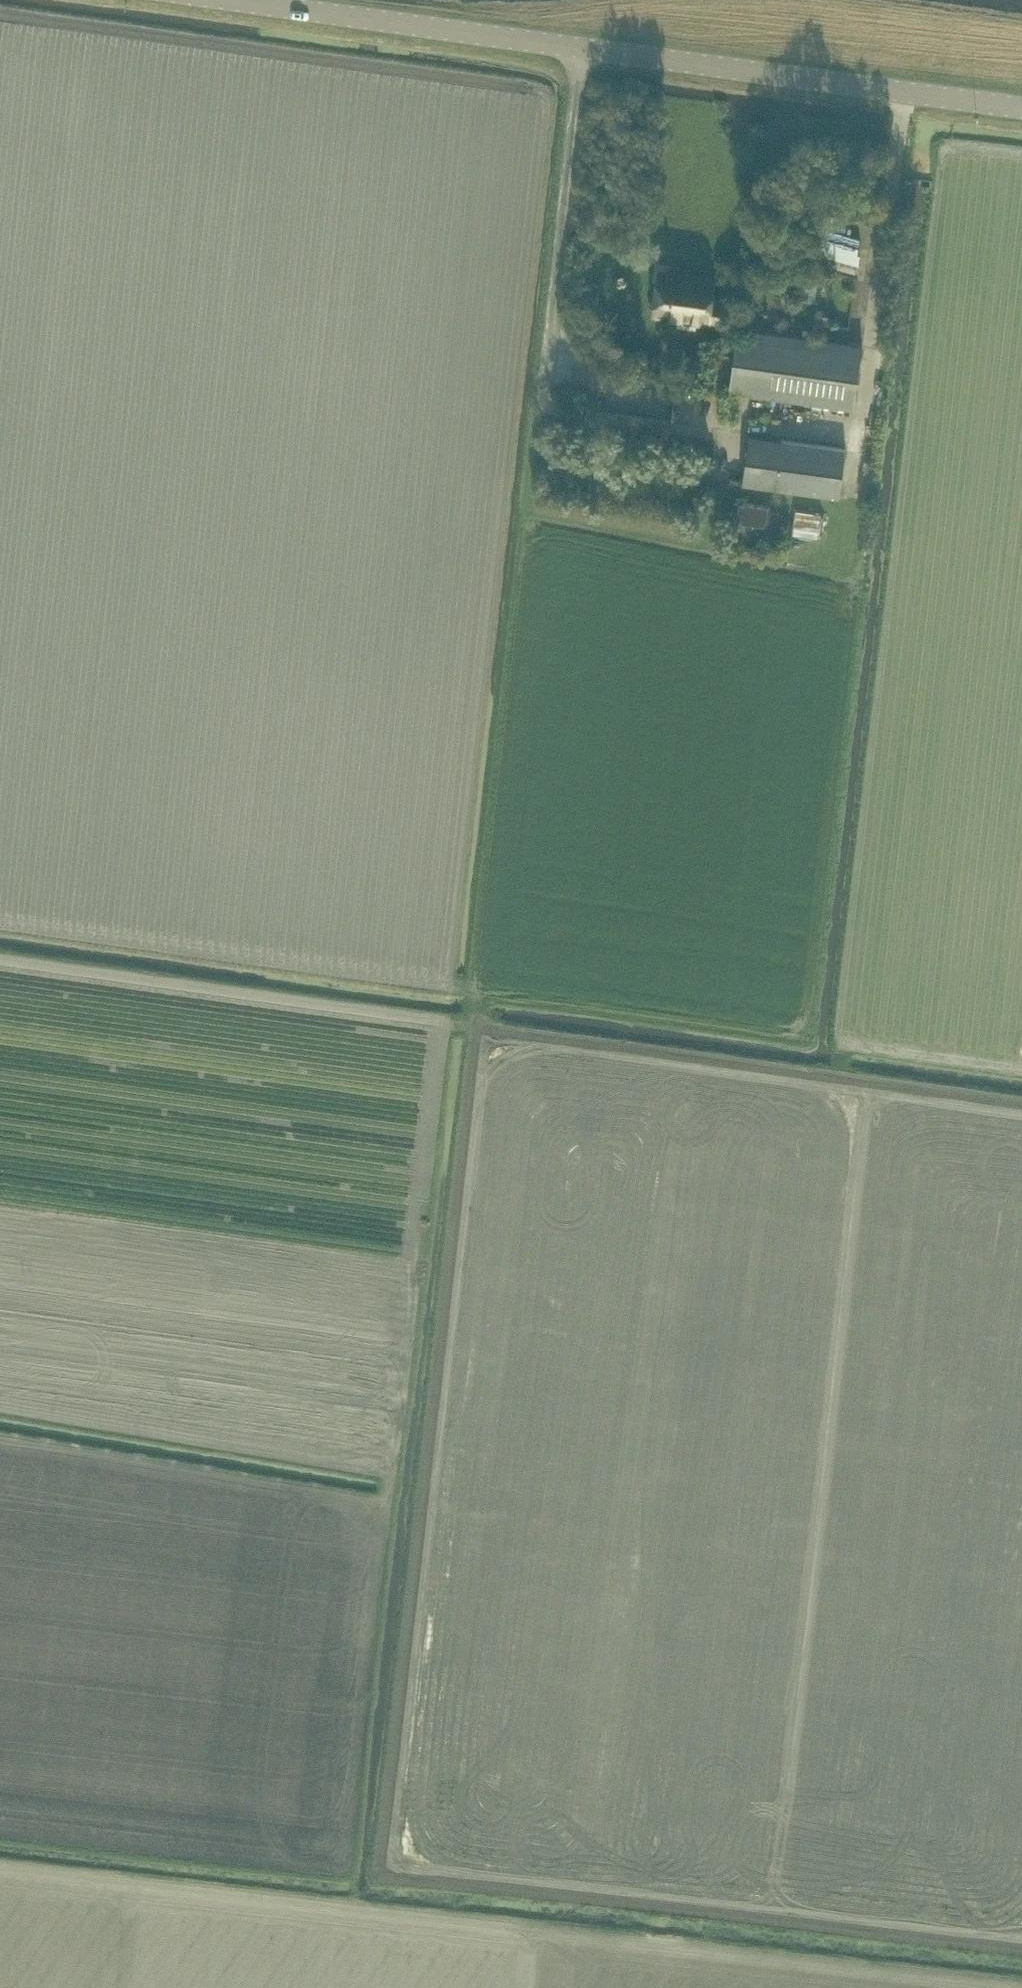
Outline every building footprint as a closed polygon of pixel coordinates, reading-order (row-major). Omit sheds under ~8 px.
[(659,282),(655,313),(707,319),(707,324),(719,326),(722,296),(711,294),(712,278),(669,273),(668,283),(659,282)] [(738,326),(729,389),(854,407),(862,343),(738,326)] [(749,434),(743,482),(839,497),(845,447),(749,434)] [(770,508),(771,505),(741,501),(739,519),(766,522),(765,524),(778,526),(780,510),(770,508)] [(807,502),(803,527),(827,531),(832,507),(807,502)]
